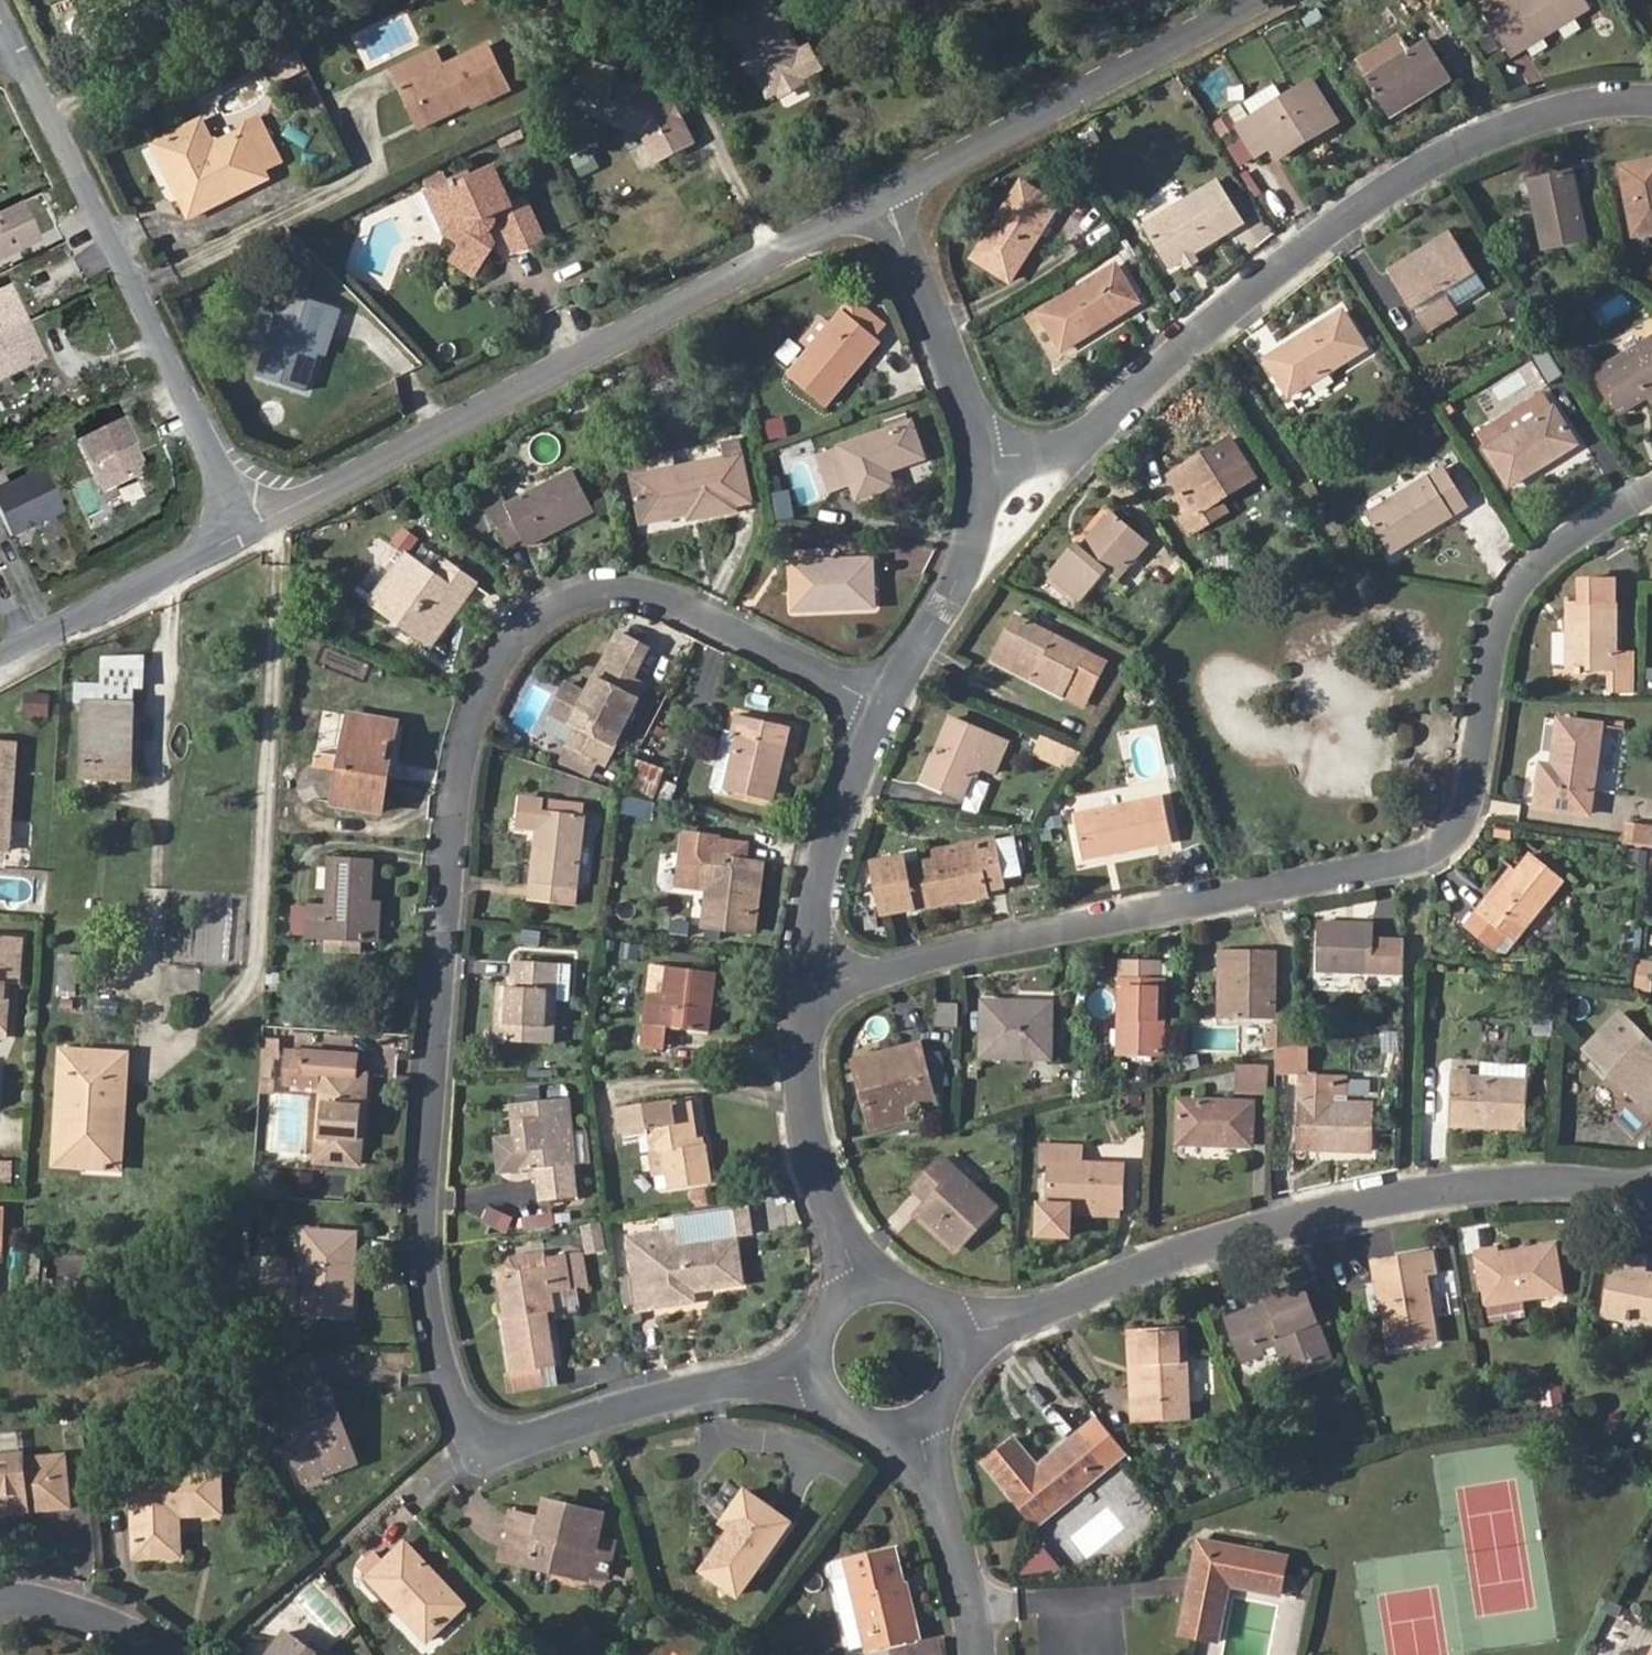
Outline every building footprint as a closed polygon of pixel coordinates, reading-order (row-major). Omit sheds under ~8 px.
[(725,27),(736,45),(741,42),(753,61),(756,60),(763,72),(760,73),(775,100),(785,95),(793,97),(804,90),(806,82),(816,77),(804,56),(788,28),(800,21),(788,0),(773,0),(725,27)] [(1487,19),(1518,0),(1492,0),(1479,8),(1487,19)] [(1487,19),(1511,58),(1590,10),(1584,0),(1518,0),(1487,19)] [(1356,67),(1365,81),(1410,53),(1401,38),(1356,67)] [(423,76),(440,117),(510,84),(486,39),(445,59),(437,44),(397,65),(407,85),(423,76)] [(1365,81),(1389,120),(1452,81),(1427,42),(1410,53),(1365,81)] [(300,51),(265,63),(273,83),(307,71),(300,51)] [(814,51),(804,56),(816,77),(825,71),(814,51)] [(755,76),(760,73),(763,72),(756,60),(753,61),(748,64),(755,76)] [(680,103),(683,88),(649,77),(644,92),(618,85),(621,76),(595,67),(586,94),(591,102),(610,108),(607,119),(647,133),(665,164),(702,145),(680,103)] [(426,124),(440,117),(423,76),(407,85),(426,124)] [(1339,124),(1313,82),(1235,130),(1255,161),(1269,153),(1276,164),(1339,124)] [(196,127),(184,132),(199,158),(210,153),(196,127)] [(199,158),(184,132),(155,146),(192,215),(250,187),(247,183),(264,173),(245,136),(210,153),(199,158)] [(1619,168),(1633,238),(1651,234),(1651,162),(1619,168)] [(1544,253),(1587,244),(1571,171),(1529,180),(1544,253)] [(460,224),(449,240),(467,245),(464,259),(490,264),(497,232),(492,231),(492,226),(502,228),(508,217),(526,251),(553,236),(532,199),(518,206),(500,173),(475,185),(471,178),(442,192),(460,224)] [(1143,228),(1170,270),(1244,225),(1219,183),(1143,228)] [(1059,207),(1022,184),(972,262),(1010,286),(1059,207)] [(428,199),(449,240),(460,224),(442,192),(428,199)] [(42,239),(23,200),(0,211),(0,259),(42,239)] [(1390,274),(1415,313),(1445,293),(1475,274),(1451,235),(1390,274)] [(1038,315),(1060,353),(1140,305),(1118,269),(1038,315)] [(29,316),(13,284),(0,290),(0,329),(29,316)] [(340,304),(288,287),(260,371),(306,386),(318,348),(328,319),(335,321),(340,304)] [(1415,313),(1418,319),(1449,299),(1445,293),(1415,313)] [(1501,304),(1509,324),(1527,317),(1518,297),(1501,304)] [(1449,299),(1418,319),(1429,336),(1460,316),(1449,299)] [(832,326),(810,353),(790,377),(825,407),(878,344),(870,337),(880,325),(859,307),(849,319),(842,313),(832,326)] [(1266,362),(1290,401),(1367,351),(1343,313),(1266,362)] [(0,329),(0,381),(49,356),(30,318),(29,316),(0,329)] [(328,319),(318,348),(325,351),(335,321),(328,319)] [(801,344),(810,353),(832,326),(822,319),(801,344)] [(1651,396),(1651,339),(1595,376),(1621,416),(1648,399),(1651,396)] [(1525,348),(1532,364),(1550,356),(1543,340),(1525,348)] [(1578,447),(1554,408),(1485,452),(1509,490),(1578,447)] [(765,421),(770,440),(789,435),(784,417),(765,421)] [(78,436),(98,493),(148,475),(129,419),(78,436)] [(824,455),(834,482),(848,477),(858,503),(897,488),(891,473),(926,461),(913,423),(824,455)] [(1190,539),(1229,514),(1221,502),(1256,481),(1232,440),(1170,480),(1182,501),(1171,508),(1190,539)] [(632,478),(641,524),(687,517),(688,523),(738,513),(736,506),(752,503),(743,456),(632,478)] [(65,513),(44,466),(0,486),(0,513),(11,538),(65,513)] [(1467,507),(1444,468),(1366,517),(1390,555),(1467,507)] [(525,541),(530,549),(595,515),(574,473),(509,507),(504,499),(486,508),(509,550),(525,541)] [(1149,546),(1111,515),(1082,549),(1077,545),(1050,577),(1082,605),(1107,577),(1116,585),(1149,546)] [(409,553),(420,538),(403,526),(392,541),(409,553)] [(448,566),(439,579),(392,547),(384,559),(385,565),(396,573),(372,607),(430,648),(477,586),(448,566)] [(875,611),(872,561),(790,565),(792,613),(875,611)] [(1565,673),(1615,673),(1615,608),(1614,583),(1589,582),(1587,602),(1566,603),(1565,673)] [(1069,691),(1087,701),(1102,673),(1083,663),(1088,656),(1018,620),(995,663),(1065,699),(1069,691)] [(616,749),(648,689),(635,682),(643,667),(611,651),(588,697),(567,687),(552,717),(578,730),(569,747),(600,763),(608,746),(616,749)] [(133,782),(137,704),(133,704),(133,689),(147,689),(149,654),(104,657),(103,687),(78,686),(77,704),(84,705),(81,780),(133,782)] [(1083,709),(1087,701),(1069,691),(1065,699),(1083,709)] [(22,715),(50,716),(51,693),(24,692),(22,715)] [(335,808),(388,817),(404,724),(350,716),(335,808)] [(727,792),(773,803),(790,729),(738,717),(733,735),(726,734),(715,789),(727,792)] [(997,776),(1009,745),(948,720),(922,785),(963,802),(974,777),(978,778),(982,770),(997,776)] [(1551,765),(1540,764),(1534,809),(1590,816),(1602,725),(1557,720),(1551,765)] [(1413,747),(1420,729),(1405,723),(1397,741),(1413,747)] [(1077,770),(1083,747),(1040,736),(1034,758),(1077,770)] [(4,852),(12,744),(0,743),(0,852),(4,852)] [(667,769),(641,759),(631,786),(657,796),(667,769)] [(1173,844),(1164,798),(1074,817),(1083,861),(1173,844)] [(545,813),(546,803),(521,801),(518,827),(541,830),(532,902),(574,907),(585,819),(545,813)] [(587,808),(546,803),(545,813),(585,819),(587,808)] [(1624,846),(1651,850),(1651,829),(1627,825),(1624,846)] [(753,933),(762,864),(747,862),(749,846),(720,842),(720,839),(687,835),(681,887),(711,890),(706,928),(753,933)] [(903,861),(878,866),(889,920),(988,899),(986,893),(1005,889),(996,842),(935,854),(937,862),(905,869),(903,861)] [(1565,883),(1532,856),(1471,930),(1488,945),(1493,940),(1499,944),(1507,936),(1515,942),(1565,883)] [(375,864),(329,860),(326,907),(310,905),(309,939),(378,943),(380,905),(372,905),(375,864)] [(1370,973),(1371,940),(1372,926),(1319,926),(1318,972),(1370,973)] [(1,985),(8,986),(16,986),(19,939),(0,938),(0,999),(1,985)] [(1370,973),(1384,973),(1385,940),(1371,940),(1370,973)] [(1384,973),(1403,973),(1404,940),(1385,940),(1384,973)] [(1275,1021),(1277,953),(1218,952),(1216,1019),(1275,1021)] [(79,995),(80,954),(60,953),(59,995),(79,995)] [(1651,991),(1651,961),(1640,960),(1637,990),(1651,991)] [(502,988),(498,1042),(553,1046),(559,966),(516,962),(514,989),(502,988)] [(1164,1059),(1166,984),(1157,983),(1158,964),(1120,964),(1117,1059),(1164,1059)] [(645,1026),(671,1029),(708,1034),(716,974),(669,967),(665,995),(650,994),(645,1026)] [(7,1001),(8,986),(1,985),(0,999),(0,1000),(7,1001)] [(978,1058),(1050,1061),(1052,1006),(982,1003),(978,1058)] [(937,1006),(936,1027),(957,1028),(958,1007),(937,1006)] [(1585,1051),(1649,1114),(1651,1111),(1651,1044),(1620,1013),(1585,1051)] [(1268,1057),(1275,1055),(1295,1051),(1296,1020),(1278,1019),(1278,1029),(1270,1028),(1268,1057)] [(669,1051),(671,1029),(645,1026),(642,1047),(669,1051)] [(853,1061),(867,1123),(935,1106),(929,1086),(947,1081),(939,1050),(922,1055),(920,1044),(853,1061)] [(118,1079),(125,1079),(127,1054),(63,1050),(55,1164),(112,1167),(118,1079)] [(317,1164),(362,1168),(369,1076),(347,1074),(348,1054),(309,1052),(308,1071),(323,1073),(317,1164)] [(1470,1072),(1453,1071),(1448,1124),(1525,1129),(1528,1081),(1521,1080),(1522,1064),(1479,1061),(1478,1078),(1470,1078),(1470,1072)] [(1238,1064),(1236,1094),(1268,1096),(1269,1066),(1238,1064)] [(120,1168),(125,1079),(118,1079),(112,1167),(120,1168)] [(1370,1151),(1371,1104),(1328,1102),(1328,1080),(1303,1080),(1301,1149),(1370,1151)] [(570,1178),(575,1178),(574,1167),(571,1135),(568,1100),(541,1102),(540,1088),(528,1089),(529,1096),(517,1096),(518,1104),(513,1104),(517,1139),(502,1141),(498,1145),(501,1168),(505,1171),(520,1170),(520,1172),(537,1170),(540,1203),(572,1200),(570,1178)] [(1122,1093),(1121,1107),(1143,1109),(1144,1095),(1122,1093)] [(704,1137),(699,1137),(692,1098),(617,1110),(621,1136),(648,1131),(652,1156),(663,1153),(669,1190),(714,1183),(708,1144),(706,1144),(704,1137)] [(1178,1101),(1177,1145),(1253,1148),(1254,1103),(1178,1101)] [(587,1133),(571,1135),(574,1167),(590,1166),(587,1133)] [(1068,1206),(1117,1207),(1119,1207),(1121,1164),(1080,1164),(1081,1148),(1040,1146),(1040,1163),(1049,1163),(1047,1205),(1040,1205),(1039,1236),(1067,1236),(1068,1217),(1068,1206)] [(957,1251),(996,1210),(943,1158),(913,1190),(926,1203),(917,1214),(957,1251)] [(13,1184),(14,1161),(0,1160),(0,1183),(13,1184)] [(1117,1219),(1117,1207),(1068,1206),(1068,1217),(1117,1219)] [(484,1224),(509,1231),(514,1215),(489,1208),(484,1224)] [(604,1222),(583,1224),(585,1254),(606,1252),(604,1222)] [(302,1310),(353,1314),(358,1234),(307,1232),(302,1310)] [(741,1282),(736,1239),(632,1256),(640,1309),(695,1300),(694,1290),(741,1282)] [(1475,1251),(1483,1303),(1561,1292),(1553,1246),(1496,1254),(1495,1248),(1475,1251)] [(514,1321),(506,1322),(515,1372),(517,1372),(540,1367),(558,1364),(550,1313),(556,1312),(554,1291),(586,1285),(580,1253),(547,1258),(545,1251),(511,1256),(506,1264),(508,1274),(506,1275),(514,1321)] [(1644,1272),(1646,1258),(1614,1251),(1601,1316),(1638,1324),(1639,1321),(1651,1324),(1651,1274),(1644,1272)] [(1377,1262),(1385,1313),(1391,1348),(1435,1341),(1426,1275),(1433,1274),(1430,1253),(1377,1262)] [(293,1260),(272,1259),(269,1309),(295,1311),(298,1276),(291,1276),(293,1260)] [(1377,1315),(1385,1313),(1377,1262),(1369,1263),(1377,1315)] [(498,1276),(506,1322),(514,1321),(506,1275),(498,1276)] [(1285,1374),(1330,1359),(1303,1282),(1255,1300),(1258,1306),(1225,1318),(1241,1362),(1265,1353),(1263,1349),(1275,1346),(1285,1374)] [(1188,1419),(1185,1328),(1130,1329),(1132,1422),(1159,1420),(1159,1439),(1189,1437),(1188,1419)] [(543,1383),(540,1367),(517,1372),(520,1387),(543,1383)] [(330,1462),(354,1454),(329,1385),(324,1387),(317,1368),(268,1385),(304,1482),(334,1471),(330,1462)] [(1106,1470),(1077,1435),(1034,1468),(1013,1440),(983,1464),(1035,1527),(1106,1470)] [(357,1462),(354,1454),(330,1462),(334,1471),(357,1462)] [(0,1458),(0,1509),(9,1509),(10,1516),(58,1514),(57,1456),(0,1458)] [(1220,1491),(1238,1488),(1234,1466),(1216,1469),(1220,1491)] [(136,1555),(178,1554),(178,1513),(219,1512),(218,1471),(134,1473),(136,1555)] [(701,1569),(738,1596),(791,1523),(745,1489),(721,1523),(730,1529),(701,1569)] [(600,1537),(605,1512),(545,1499),(541,1517),(511,1511),(500,1560),(590,1580),(591,1575),(607,1578),(616,1541),(600,1537)] [(1289,1555),(1196,1536),(1176,1635),(1219,1644),(1230,1588),(1281,1597),(1289,1555)] [(427,1641),(466,1606),(405,1541),(366,1578),(427,1641)] [(895,1583),(904,1582),(896,1548),(845,1561),(849,1578),(866,1651),(910,1641),(895,1583)] [(849,1578),(845,1561),(831,1564),(835,1582),(849,1578)] [(918,1639),(904,1582),(895,1583),(910,1641),(918,1639)] [(323,1648),(318,1653),(286,1630),(269,1654),(333,1654),(323,1648)]
